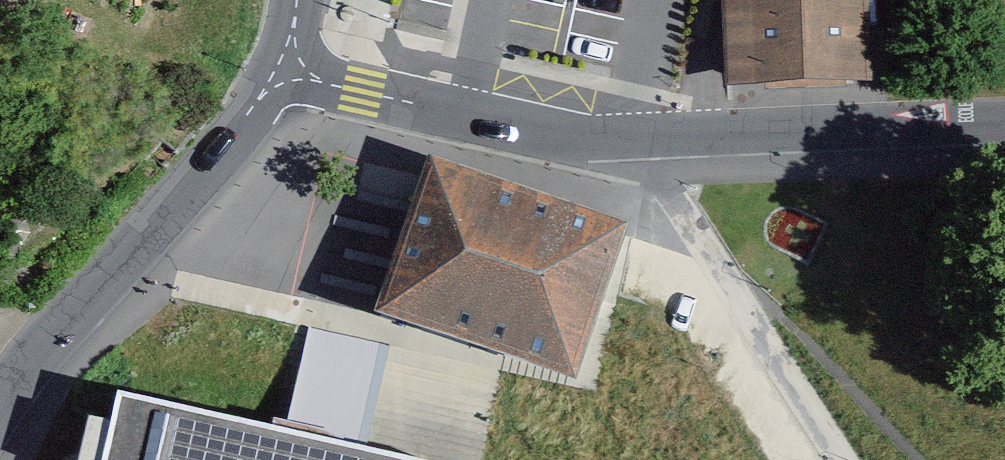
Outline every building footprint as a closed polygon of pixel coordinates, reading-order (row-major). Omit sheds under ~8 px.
[(727,104),(867,95),(861,0),(719,0),(727,104)] [(428,157),(376,315),(578,380),(629,222),(428,157)] [(118,394),(104,459),(410,459),(322,440),(118,394)]
